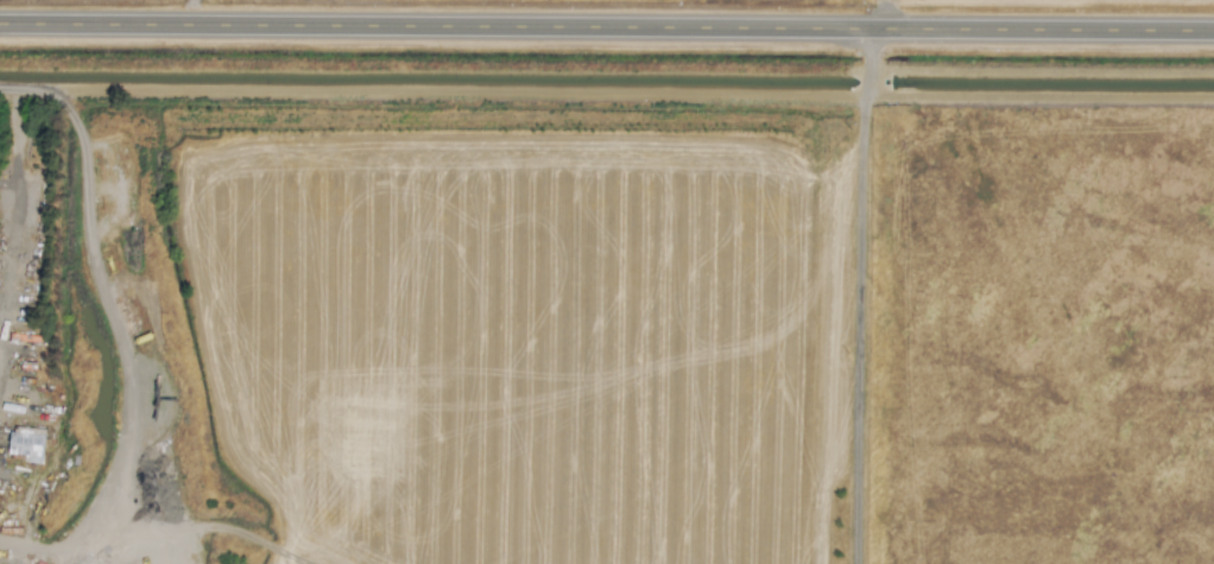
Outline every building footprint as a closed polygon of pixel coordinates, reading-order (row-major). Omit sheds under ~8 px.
[(6,458),(40,463),(44,435),(10,431),(6,458)]
